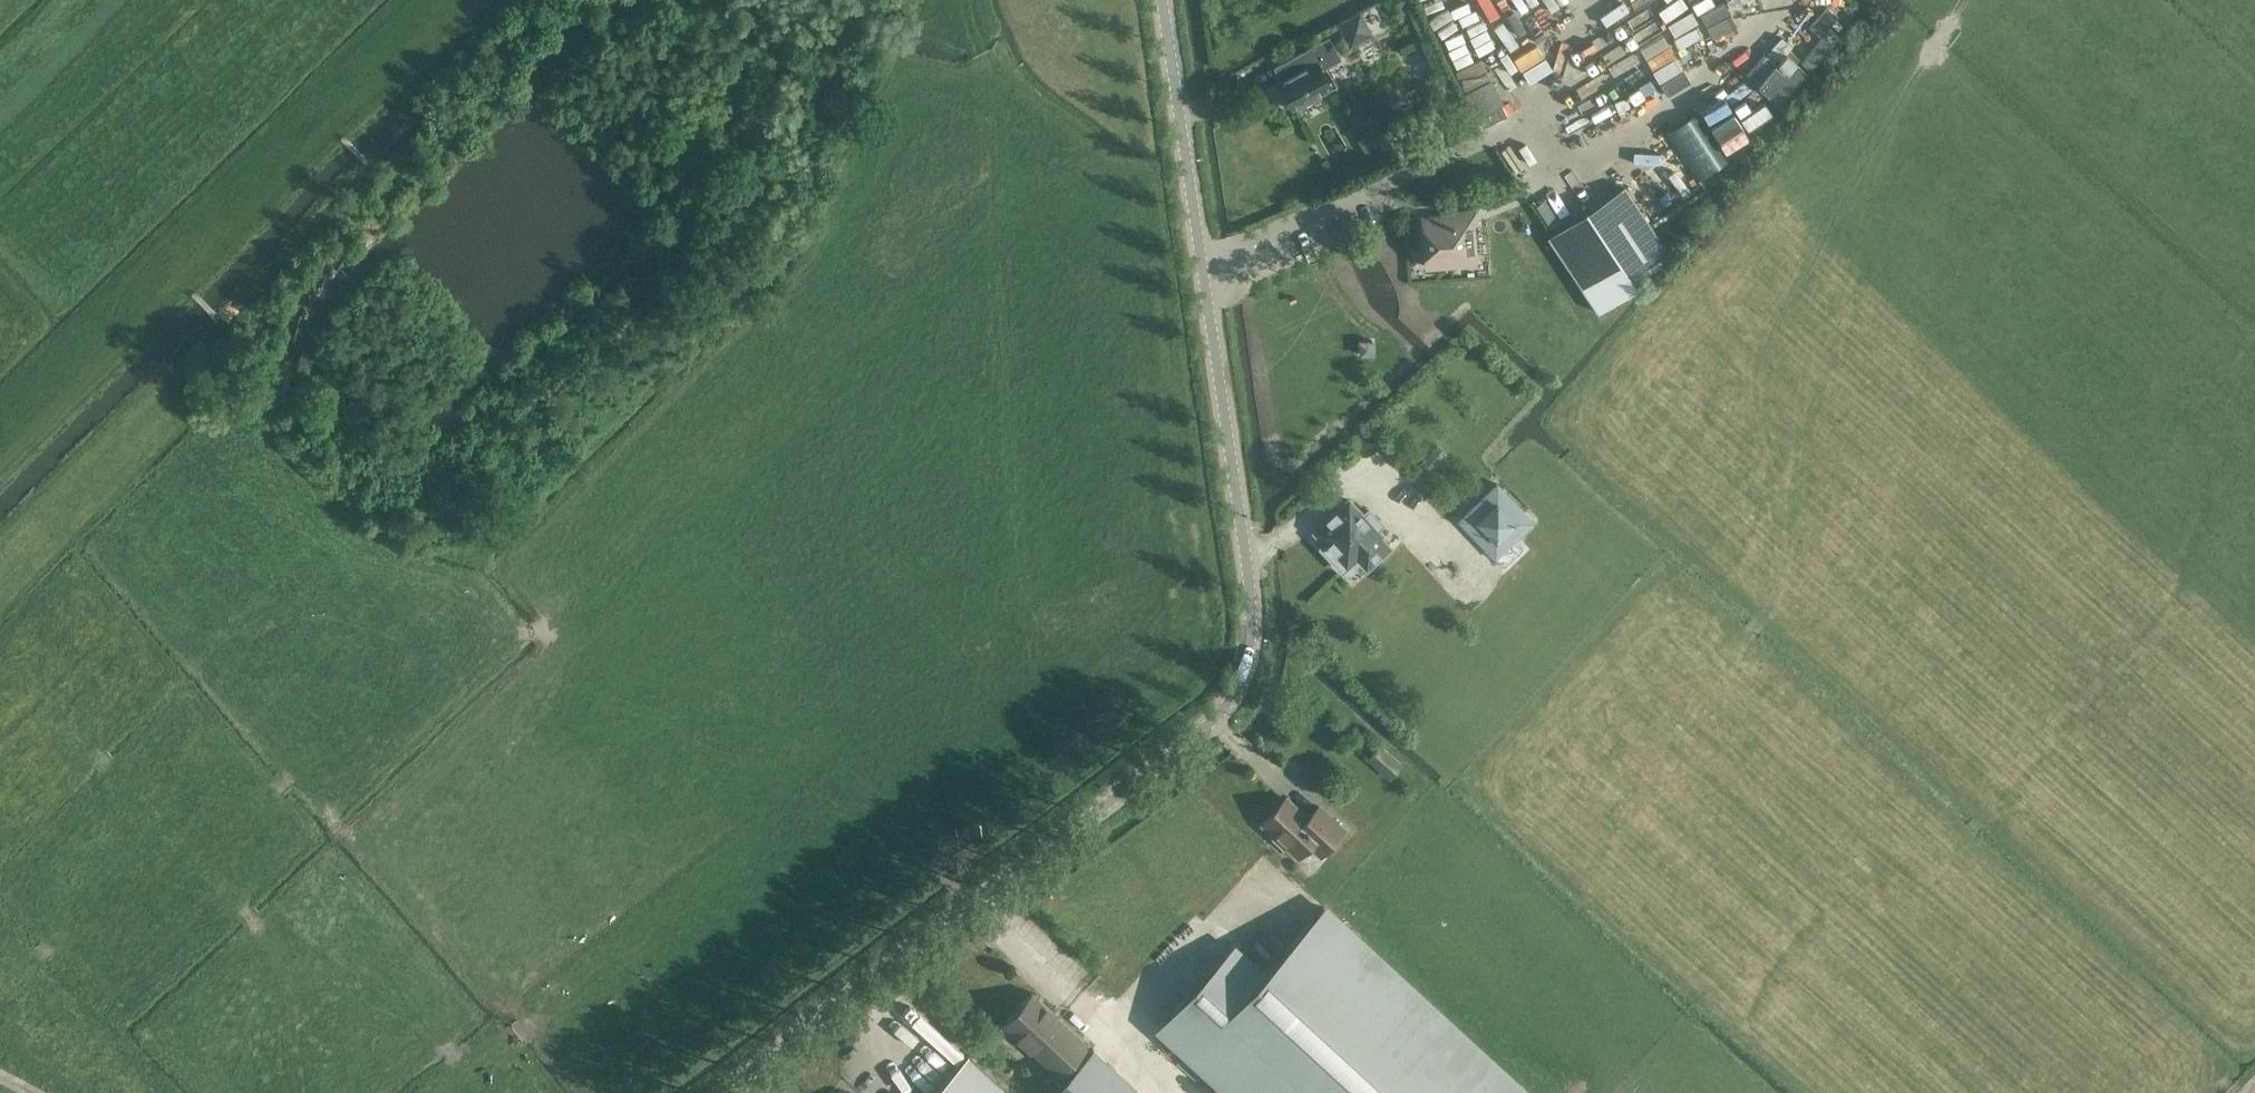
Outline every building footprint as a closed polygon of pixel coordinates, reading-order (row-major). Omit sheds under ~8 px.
[(1805,59),(1836,25),(1814,4),(1782,38),(1805,59)] [(1359,13),(1340,24),(1351,44),(1370,33),(1359,13)] [(1287,59),(1295,73),(1279,81),(1294,107),(1334,85),(1325,69),(1336,62),(1324,39),(1287,59)] [(1779,46),(1744,82),(1767,104),(1801,67),(1779,46)] [(1444,70),(1466,113),(1489,101),(1467,58),(1444,70)] [(1720,84),(1699,119),(1710,125),(1731,90),(1720,84)] [(1637,159),(1655,182),(1675,167),(1657,144),(1637,159)] [(1625,185),(1548,236),(1598,312),(1637,286),(1668,251),(1625,185)] [(1422,216),(1426,267),(1456,265),(1455,262),(1477,261),(1476,210),(1442,212),(1441,215),(1422,216)] [(1499,482),(1460,520),(1497,559),(1537,522),(1499,482)] [(1347,501),(1315,531),(1326,543),(1321,547),(1342,570),(1364,550),(1374,561),(1389,547),(1375,530),(1378,527),(1365,513),(1361,516),(1347,501)] [(1370,755),(1392,774),(1402,763),(1379,744),(1370,755)] [(1307,817),(1285,797),(1262,822),(1274,832),(1274,839),(1281,845),(1288,845),(1299,855),(1310,843),(1321,854),(1344,829),(1318,805),(1307,817)] [(1158,1027),(1231,1092),(1526,1092),(1324,907),(1262,974),(1233,947),(1158,1027)] [(1007,1026),(1001,1034),(1012,1044),(1019,1036),(1061,1075),(1089,1045),(1083,1039),(1032,993),(1004,1023),(1007,1026)] [(920,1008),(913,1014),(951,1056),(958,1050),(920,1008)] [(1052,1092),(1141,1092),(1092,1049),(1052,1092)] [(966,1054),(932,1092),(1011,1092),(966,1054)]
